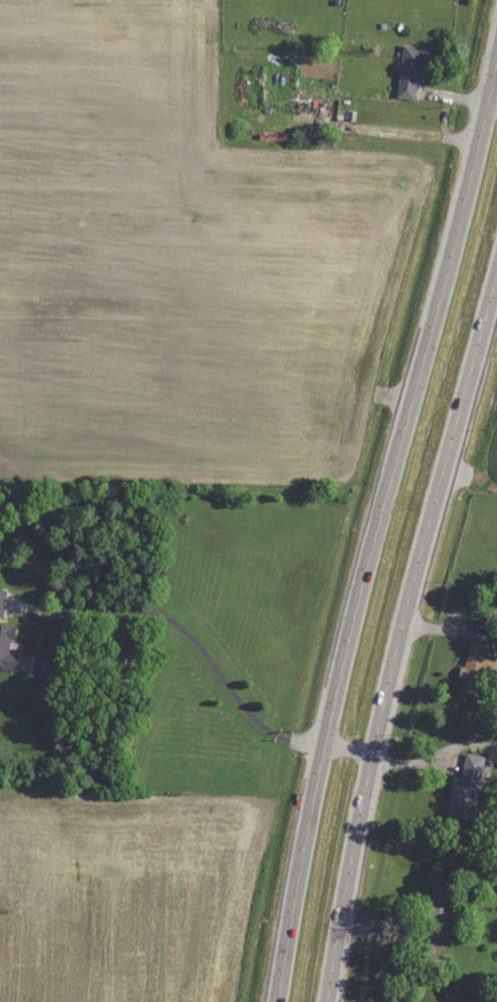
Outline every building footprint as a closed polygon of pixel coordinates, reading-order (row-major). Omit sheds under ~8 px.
[(424,46),(402,44),(397,96),(419,99),(424,46)] [(17,653),(14,652),(17,626),(0,624),(0,666),(16,668),(17,653)] [(468,640),(457,693),(481,698),(486,670),(495,672),(496,662),(496,655),(488,654),(489,644),(468,640)] [(452,776),(446,815),(473,819),(483,756),(465,753),(461,777),(452,776)]
